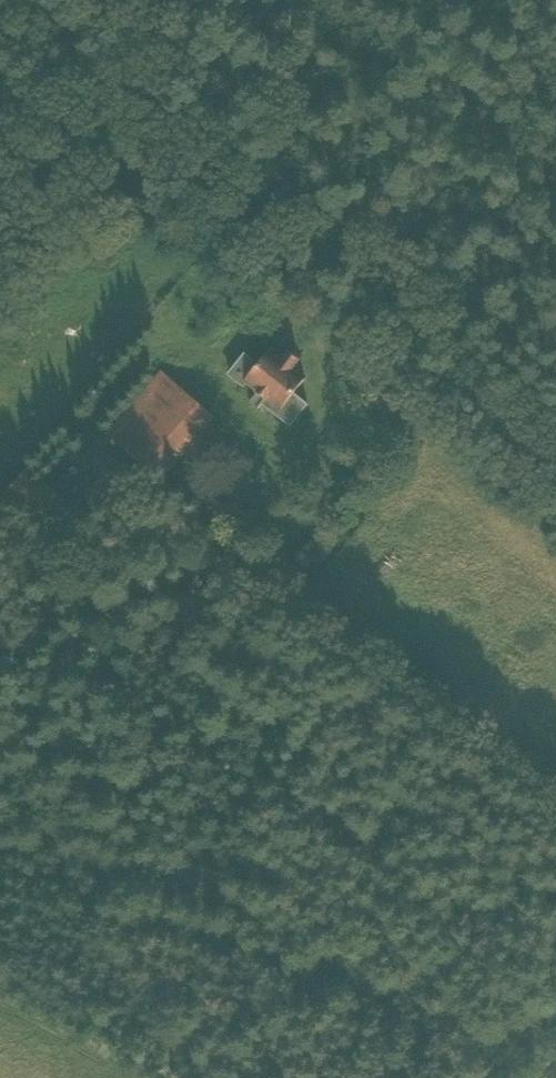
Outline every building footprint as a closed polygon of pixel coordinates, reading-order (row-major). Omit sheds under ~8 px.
[(245,354),(230,374),(244,385),(248,381),(260,390),(250,402),(259,408),(268,397),(282,407),(276,414),(291,426),(308,404),(294,393),(306,379),(292,368),(299,359),(290,352),(283,361),(270,350),(258,365),(245,354)] [(112,436),(159,477),(212,417),(165,376),(112,436)]
